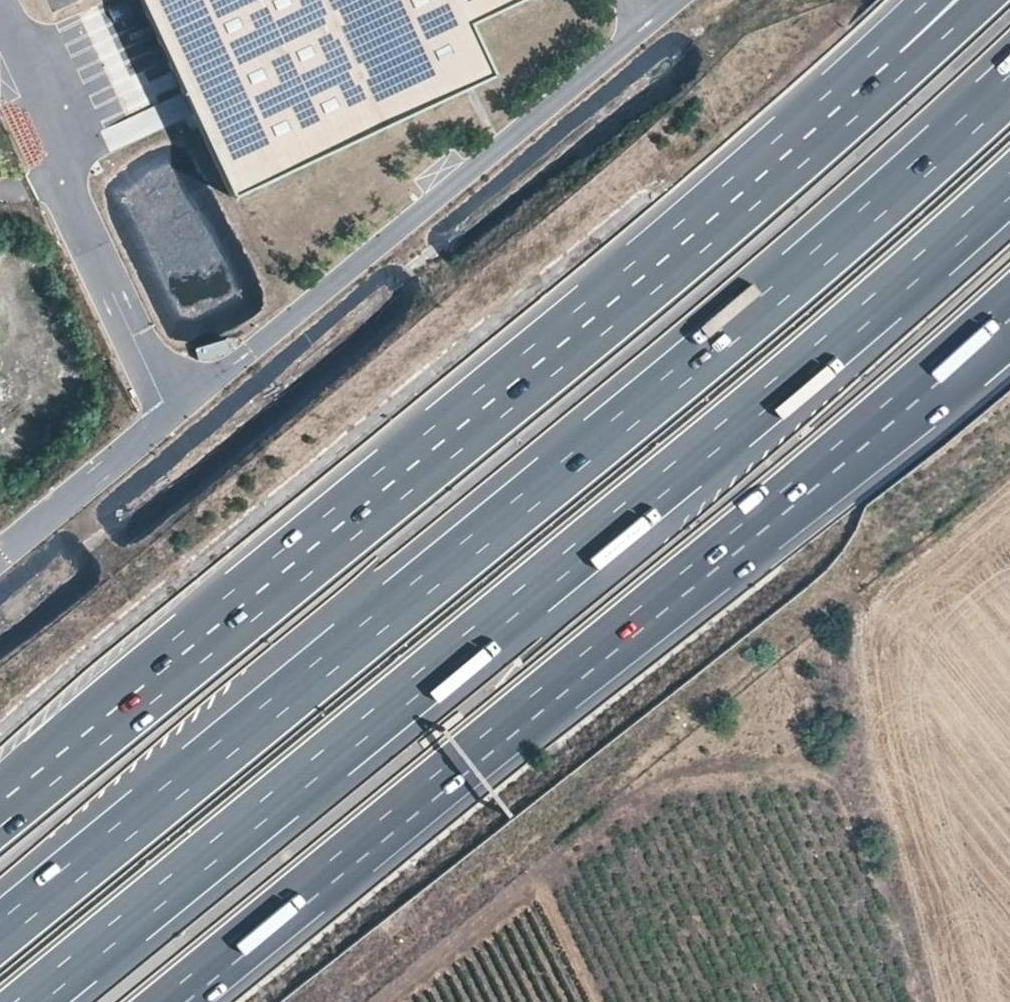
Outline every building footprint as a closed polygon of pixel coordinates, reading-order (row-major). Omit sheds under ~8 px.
[(231,196),(531,56),(507,5),(518,0),(139,0),(231,196)]
